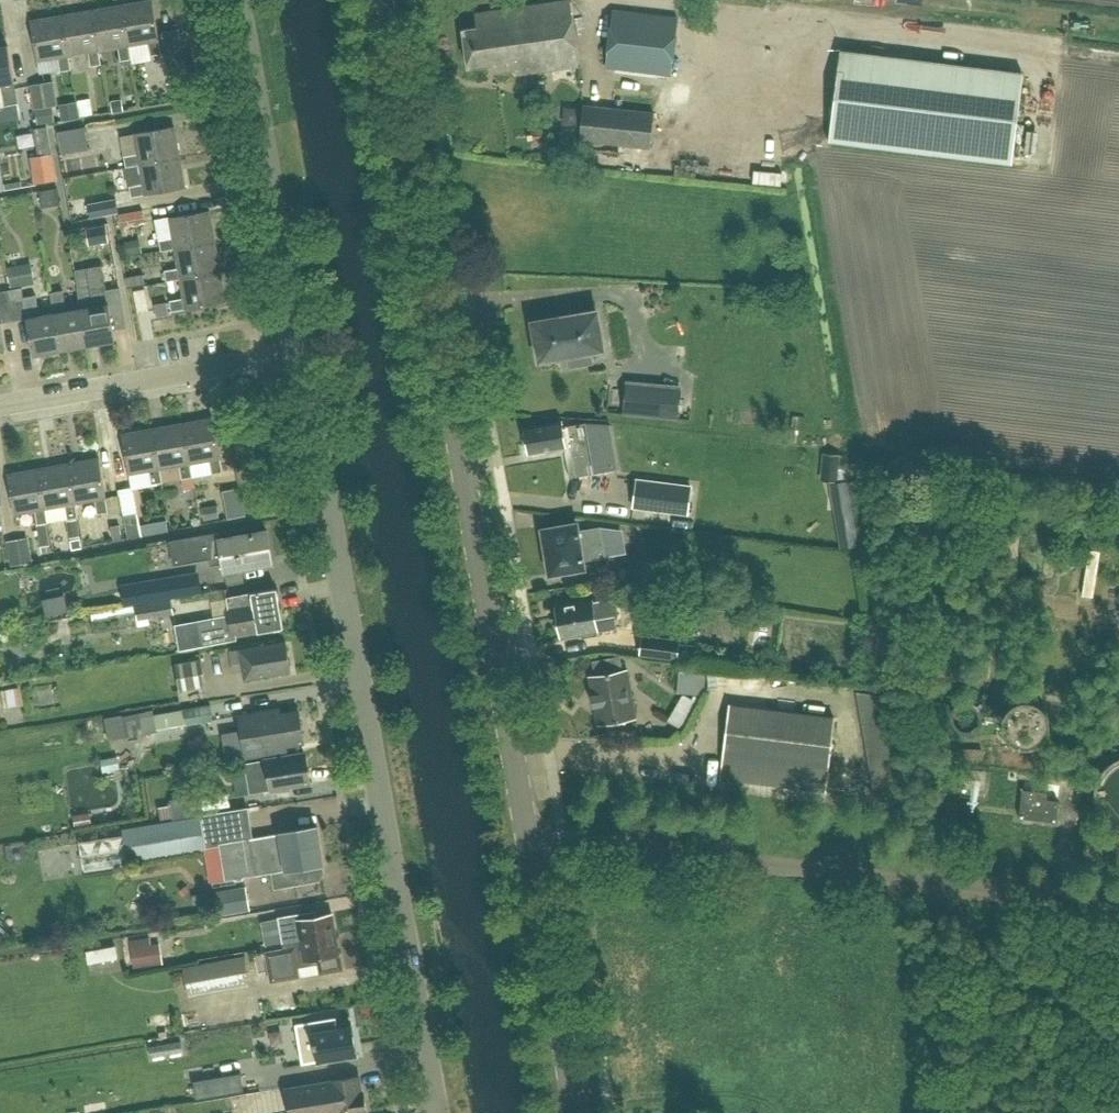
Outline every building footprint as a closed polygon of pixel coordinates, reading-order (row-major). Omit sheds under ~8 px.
[(162,55),(153,1),(122,7),(129,46),(130,46),(149,43),(152,57),(162,55)] [(475,15),(477,29),(464,30),(470,67),(495,64),(496,72),(516,69),(517,76),(578,67),(568,1),(475,15)] [(99,52),(100,51),(119,48),(122,62),(132,60),(130,46),(129,46),(122,7),(92,12),(99,52)] [(612,10),(605,68),(670,76),(677,18),(612,10)] [(69,57),(70,57),(89,53),(92,67),(103,65),(100,51),(99,52),(92,12),(62,18),(69,57)] [(62,18),(31,23),(38,63),(59,59),(62,73),(72,71),(70,57),(69,57),(62,18)] [(9,47),(0,48),(0,86),(2,86),(6,107),(17,105),(19,105),(9,47)] [(828,138),(1011,161),(1022,76),(839,53),(828,138)] [(184,55),(169,58),(171,69),(186,67),(184,55)] [(59,105),(55,81),(32,85),(36,109),(59,105)] [(0,86),(0,123),(20,119),(17,105),(6,107),(2,86),(0,86)] [(89,99),(77,102),(80,117),(92,115),(89,99)] [(121,99),(111,101),(113,112),(123,110),(121,99)] [(60,106),(62,122),(79,119),(76,103),(60,106)] [(582,105),(578,140),(649,148),(653,113),(582,105)] [(58,121),(56,110),(38,113),(40,124),(58,121)] [(84,127),(58,132),(62,154),(88,149),(84,127)] [(181,158),(175,127),(136,134),(139,155),(125,157),(127,168),(141,165),(181,158)] [(37,184),(59,180),(49,128),(35,131),(40,157),(32,158),(37,184)] [(131,187),(133,198),(186,189),(181,158),(141,165),(144,185),(131,187)] [(761,165),(760,178),(790,181),(792,168),(761,165)] [(57,190),(40,192),(43,207),(59,204),(57,190)] [(118,199),(90,203),(92,217),(120,212),(118,199)] [(145,209),(120,214),(122,226),(147,221),(145,209)] [(216,242),(210,211),(171,218),(174,239),(160,242),(162,252),(176,250),(176,249),(216,242)] [(108,227),(89,231),(91,245),(111,242),(108,227)] [(135,241),(124,243),(127,255),(137,253),(135,241)] [(176,249),(176,250),(179,269),(166,272),(168,282),(181,280),(181,279),(221,272),(216,242),(176,249)] [(25,265),(8,268),(12,287),(29,284),(25,265)] [(110,305),(95,308),(88,268),(76,270),(79,289),(78,289),(82,310),(83,310),(89,347),(116,342),(115,331),(128,329),(121,289),(108,291),(110,305)] [(173,312),(226,303),(221,272),(181,279),(181,280),(185,299),(171,301),(173,312)] [(126,277),(128,288),(146,285),(144,275),(126,277)] [(28,319),(34,356),(62,352),(55,315),(41,317),(37,296),(24,298),(23,289),(9,291),(14,322),(28,319)] [(148,313),(144,290),(133,292),(138,315),(148,313)] [(2,324),(14,322),(9,291),(0,293),(0,342),(5,342),(2,324)] [(83,310),(82,310),(68,313),(64,292),(51,294),(55,315),(62,352),(89,347),(83,310)] [(168,303),(155,306),(158,317),(170,315),(168,303)] [(533,323),(540,360),(568,355),(570,366),(591,362),(589,352),(603,349),(596,312),(533,323)] [(626,380),(623,415),(679,419),(682,385),(626,380)] [(224,472),(215,419),(184,424),(190,464),(191,463),(210,460),(213,474),(224,472)] [(529,452),(546,449),(546,452),(563,449),(568,475),(591,470),(582,423),(560,427),(559,422),(525,429),(525,432),(523,433),(525,443),(527,443),(529,452)] [(190,464),(184,424),(154,429),(161,469),(180,465),(183,479),(194,477),(191,463),(190,464)] [(154,429),(123,435),(130,474),(150,470),(153,484),(163,483),(161,469),(154,429)] [(258,444),(256,433),(247,434),(249,446),(258,444)] [(824,467),(837,468),(838,455),(825,454),(824,467)] [(109,512),(100,459),(69,464),(76,504),(95,500),(98,514),(109,512)] [(46,509),(47,509),(66,505),(68,519),(79,518),(76,504),(69,464),(39,469),(46,509)] [(39,469),(8,474),(15,514),(36,510),(38,524),(47,523),(49,522),(47,509),(46,509),(39,469)] [(194,477),(183,479),(185,489),(195,487),(194,477)] [(637,480),(633,506),(688,514),(691,487),(637,480)] [(218,505),(204,507),(206,519),(220,517),(218,505)] [(125,512),(129,538),(170,531),(168,520),(142,525),(139,509),(125,512)] [(82,535),(79,518),(69,520),(72,537),(82,535)] [(47,523),(38,524),(42,546),(46,545),(51,544),(47,523)] [(600,527),(577,530),(576,523),(541,529),(549,574),(583,568),(582,561),(605,557),(600,527)] [(273,563),(271,551),(267,531),(220,540),(219,532),(170,541),(175,565),(212,558),(213,563),(213,564),(225,562),(227,577),(241,575),(240,569),(273,563)] [(29,540),(8,544),(12,564),(33,561),(29,540)] [(626,585),(664,593),(667,580),(629,570),(626,585)] [(192,575),(124,587),(127,607),(156,602),(196,595),(192,575)] [(237,636),(285,627),(278,588),(228,597),(232,615),(179,625),(183,648),(238,638),(237,636)] [(596,630),(594,619),(616,615),(613,598),(591,602),(591,601),(556,607),(561,636),(596,630)] [(173,600),(137,605),(139,619),(175,613),(173,600)] [(678,660),(680,640),(642,636),(639,656),(678,660)] [(292,671),(287,641),(230,652),(232,664),(233,672),(245,671),(246,679),(292,671)] [(593,706),(595,706),(599,725),(635,718),(627,669),(623,669),(621,656),(592,661),(594,674),(590,675),(593,694),(591,694),(593,706)] [(203,659),(176,664),(181,691),(207,686),(203,659)] [(28,684),(9,687),(11,705),(30,703),(28,684)] [(669,719),(684,728),(701,699),(695,695),(692,700),(683,695),(669,719)] [(1001,721),(1001,723),(1001,726),(1002,729),(1003,732),(1004,734),(1005,737),(1007,739),(1009,741),(1011,743),(1014,744),(1016,746),(1019,746),(1022,747),(1025,747),(1028,747),(1030,747),(1033,746),(1036,745),(1038,743),(1041,741),(1043,739),(1044,737),(1046,735),(1047,732),(1048,729),(1049,727),(1049,724),(1049,721),(1048,718),(1047,715),(1046,713),(1044,710),(1043,708),(1041,706),(1038,704),(1036,703),(1033,702),(1031,701),(1028,700),(1025,700),(1022,700),(1019,701),(1017,702),(1014,703),(1012,704),(1009,706),(1007,708),(1006,710),(1004,713),(1003,715),(1002,718),(1001,721)] [(155,710),(124,716),(128,736),(159,731),(158,730),(215,721),(212,704),(156,714),(155,710)] [(833,717),(730,704),(720,777),(824,790),(833,717)] [(949,714),(949,716),(949,718),(949,720),(950,722),(951,724),(952,725),(954,727),(956,728),(958,728),(960,729),(962,729),(964,728),(966,728),(968,727),(969,725),(971,724),(972,722),(972,720),(973,718),(973,716),(973,714),(972,712),(971,710),(970,709),(969,707),(967,706),(966,705),(964,704),(962,704),(960,704),(958,704),(956,705),(954,706),(952,707),(951,709),(950,710),(949,712),(949,714)] [(304,743),(298,709),(280,712),(279,707),(239,714),(246,758),(281,752),(280,747),(304,743)] [(246,768),(251,793),(271,790),(271,792),(291,789),(290,786),(311,783),(305,753),(240,764),(241,769),(246,768)] [(970,756),(964,761),(983,786),(990,781),(970,756)] [(117,757),(102,760),(104,772),(119,769),(117,757)] [(1118,758),(1115,759),(1112,761),(1109,763),(1106,766),(1104,768),(1102,771),(1100,774),(1098,777),(1097,781),(1095,784),(1095,788),(1094,791),(1094,795),(1094,799),(1095,802),(1095,806),(1096,809),(1098,812),(1100,816),(1101,819),(1104,821),(1106,824),(1109,826),(1112,829),(1115,830),(1118,832),(1118,757),(1118,758)] [(1019,817),(1057,822),(1060,800),(1047,799),(1048,792),(1022,789),(1019,817)] [(198,795),(172,799),(175,818),(202,814),(198,795)] [(969,803),(960,802),(959,810),(968,811),(969,803)] [(280,833),(251,838),(246,807),(200,815),(200,816),(126,829),(131,860),(206,847),(221,845),(226,879),(236,878),(237,880),(244,879),(243,876),(256,874),(256,875),(273,872),(276,887),(299,883),(298,879),(301,878),(306,882),(319,880),(324,873),(323,864),(324,864),(318,826),(279,832),(280,833)] [(91,812),(74,814),(76,827),(92,825),(91,812)] [(218,892),(222,915),(251,911),(247,887),(218,892)] [(337,934),(333,913),(317,916),(316,912),(279,918),(284,944),(337,934)] [(342,954),(340,954),(337,934),(284,944),(285,949),(266,952),(271,983),(301,978),(299,967),(319,964),(321,974),(344,969),(342,954)] [(134,968),(153,966),(150,944),(149,939),(131,941),(134,968)] [(98,963),(128,958),(125,942),(95,947),(98,963)] [(247,956),(185,966),(190,996),(252,985),(247,956)] [(336,1018),(296,1025),(302,1065),(319,1062),(319,1064),(357,1058),(351,1023),(337,1025),(336,1018)] [(150,1046),(152,1057),(182,1052),(180,1040),(150,1046)] [(151,1064),(152,1076),(176,1073),(174,1061),(151,1064)] [(209,1096),(244,1090),(241,1073),(206,1079),(209,1096)] [(364,1092),(362,1092),(359,1077),(288,1089),(292,1112),(367,1112),(364,1092)]
